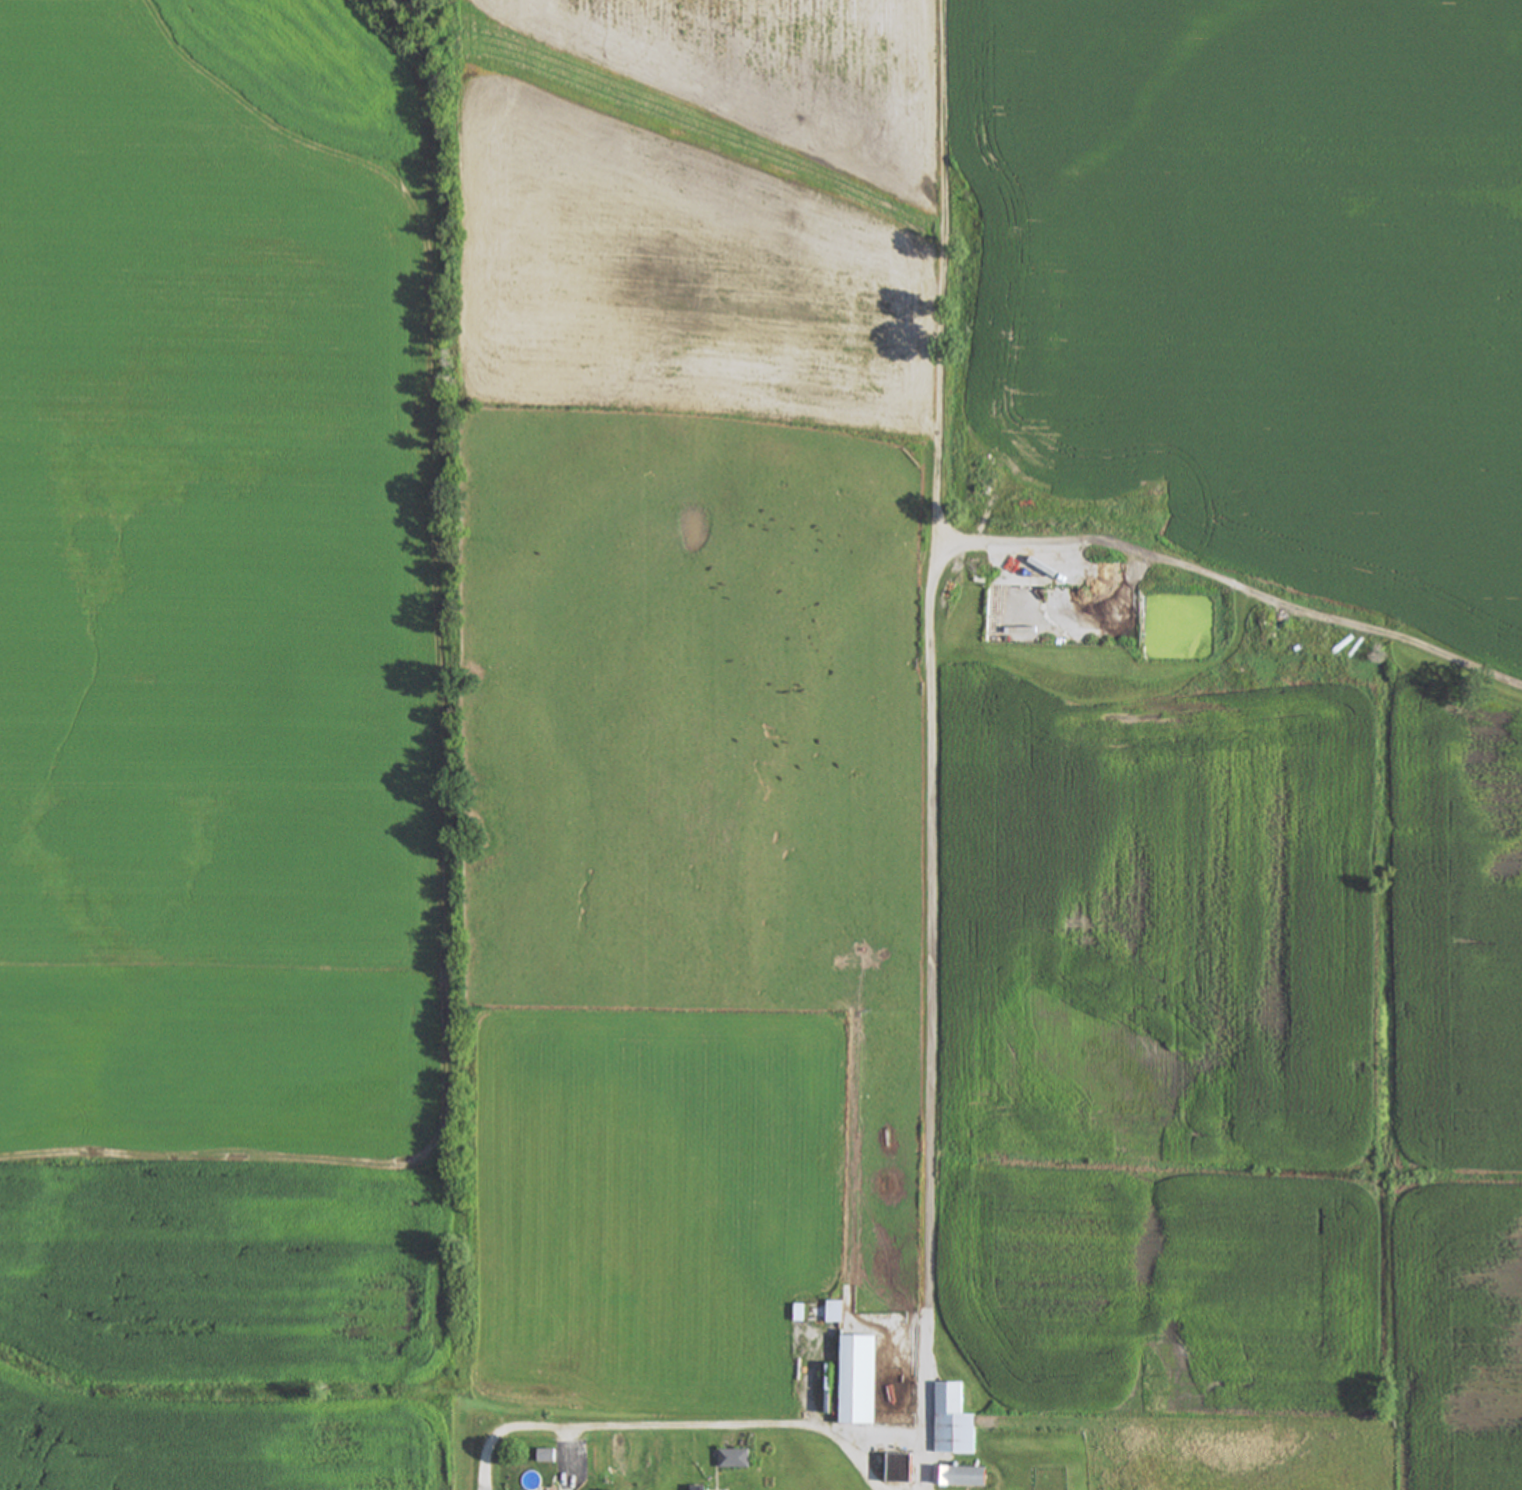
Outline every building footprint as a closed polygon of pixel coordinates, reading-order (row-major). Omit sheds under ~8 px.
[(848,1303),(829,1303),(829,1324),(848,1324),(848,1303)] [(880,1338),(846,1338),(843,1425),(878,1426),(880,1338)] [(977,1416),(964,1416),(965,1385),(938,1385),(937,1455),(976,1455),(977,1416)] [(720,1451),(720,1469),(747,1469),(747,1451),(720,1451)] [(936,1488),(988,1488),(988,1469),(936,1469),(936,1488)]
